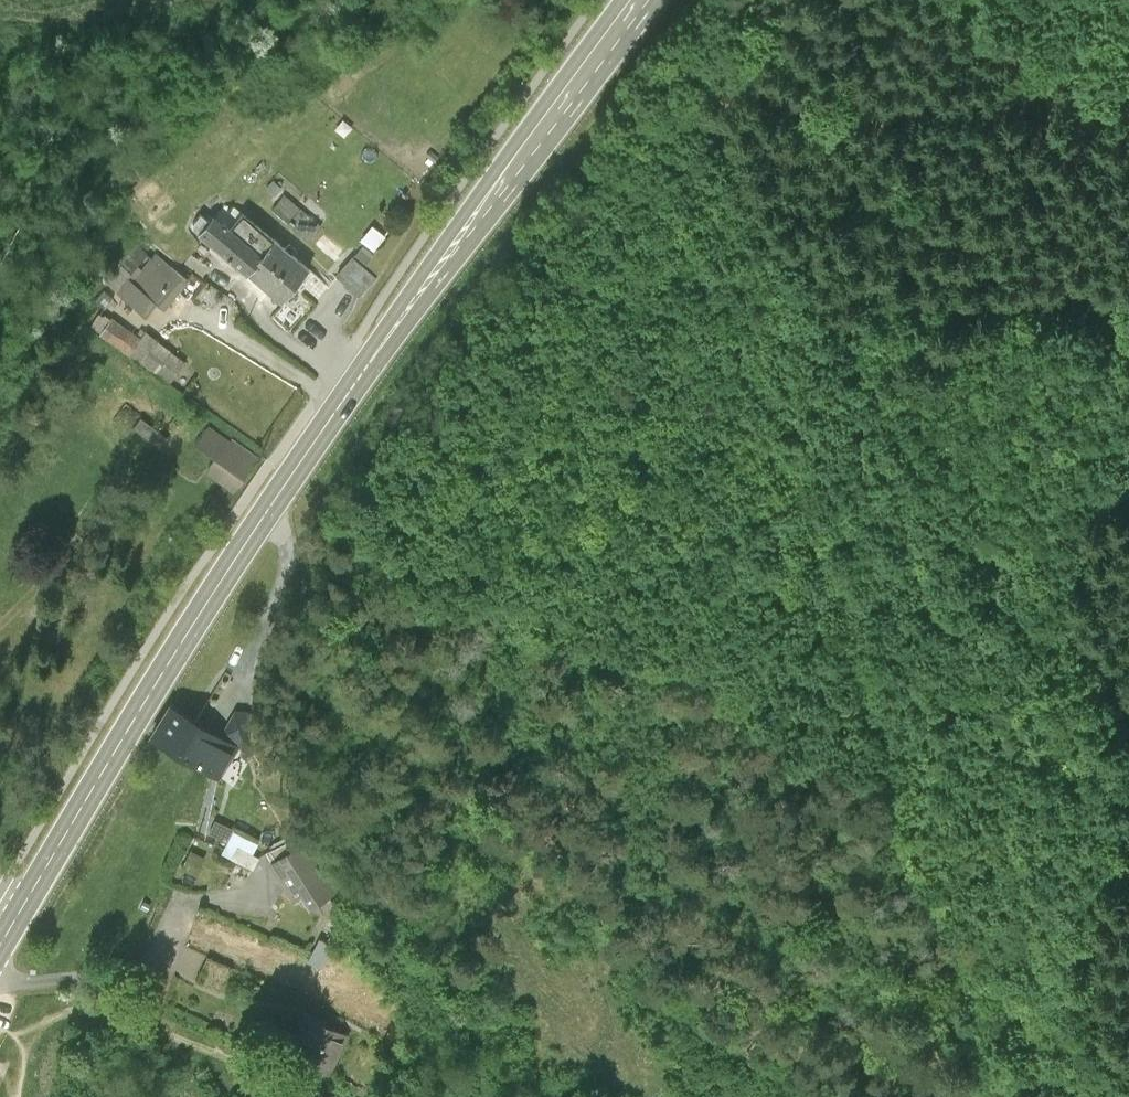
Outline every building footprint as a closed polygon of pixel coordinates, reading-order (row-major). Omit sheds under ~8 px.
[(270,209),(308,241),(321,225),(284,194),(270,209)] [(209,219),(203,214),(195,224),(195,227),(283,301),(309,269),(292,255),(296,249),(290,244),(286,249),(243,213),(229,229),(222,222),(221,223),(212,215),(209,219)] [(343,250),(326,234),(316,245),(328,257),(334,251),(338,255),(343,250)] [(375,257),(364,247),(337,275),(357,295),(375,277),(365,267),(375,257)] [(187,281),(156,255),(134,282),(130,278),(117,293),(145,317),(157,303),(163,308),(187,281)] [(141,340),(101,313),(91,328),(172,384),(185,363),(147,332),(141,340)] [(228,443),(208,428),(196,444),(218,460),(209,473),(234,491),(257,460),(230,440),(228,443)] [(235,747),(171,709),(154,736),(218,774),(235,747)] [(210,818),(198,835),(212,844),(223,828),(210,818)] [(250,867),(257,841),(225,831),(217,858),(250,867)] [(305,844),(269,866),(294,907),(303,902),(309,911),(336,895),(305,844)] [(346,1041),(304,1021),(287,1057),(314,1070),(311,1077),(326,1084),(346,1041)]
